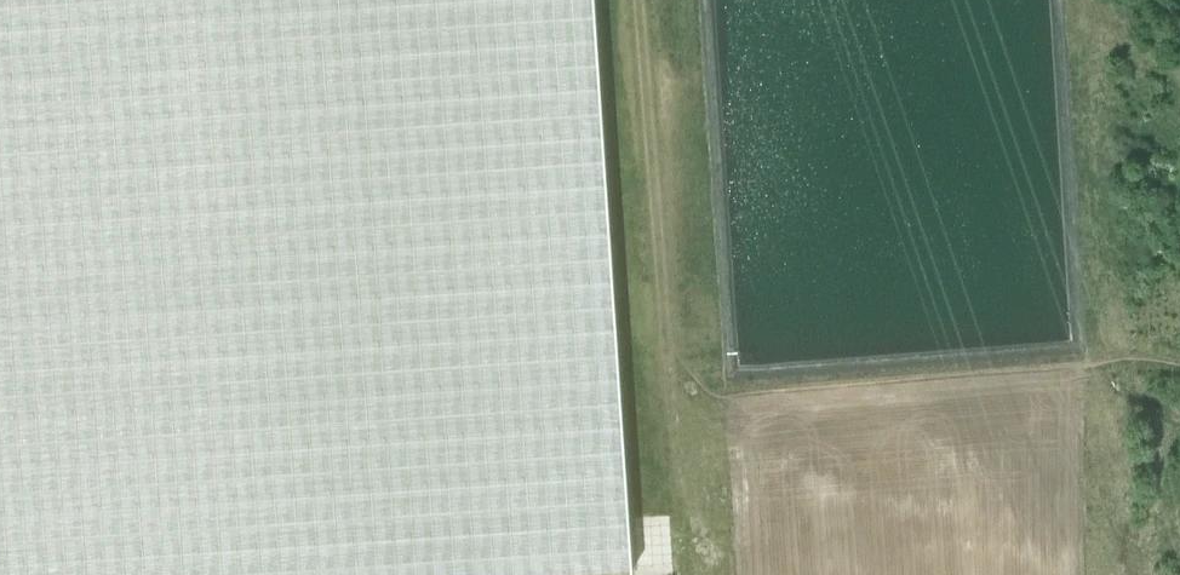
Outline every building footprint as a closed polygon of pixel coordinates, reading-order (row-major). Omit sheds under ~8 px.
[(634,568),(596,0),(0,0),(0,574),(526,574),(634,568)]
